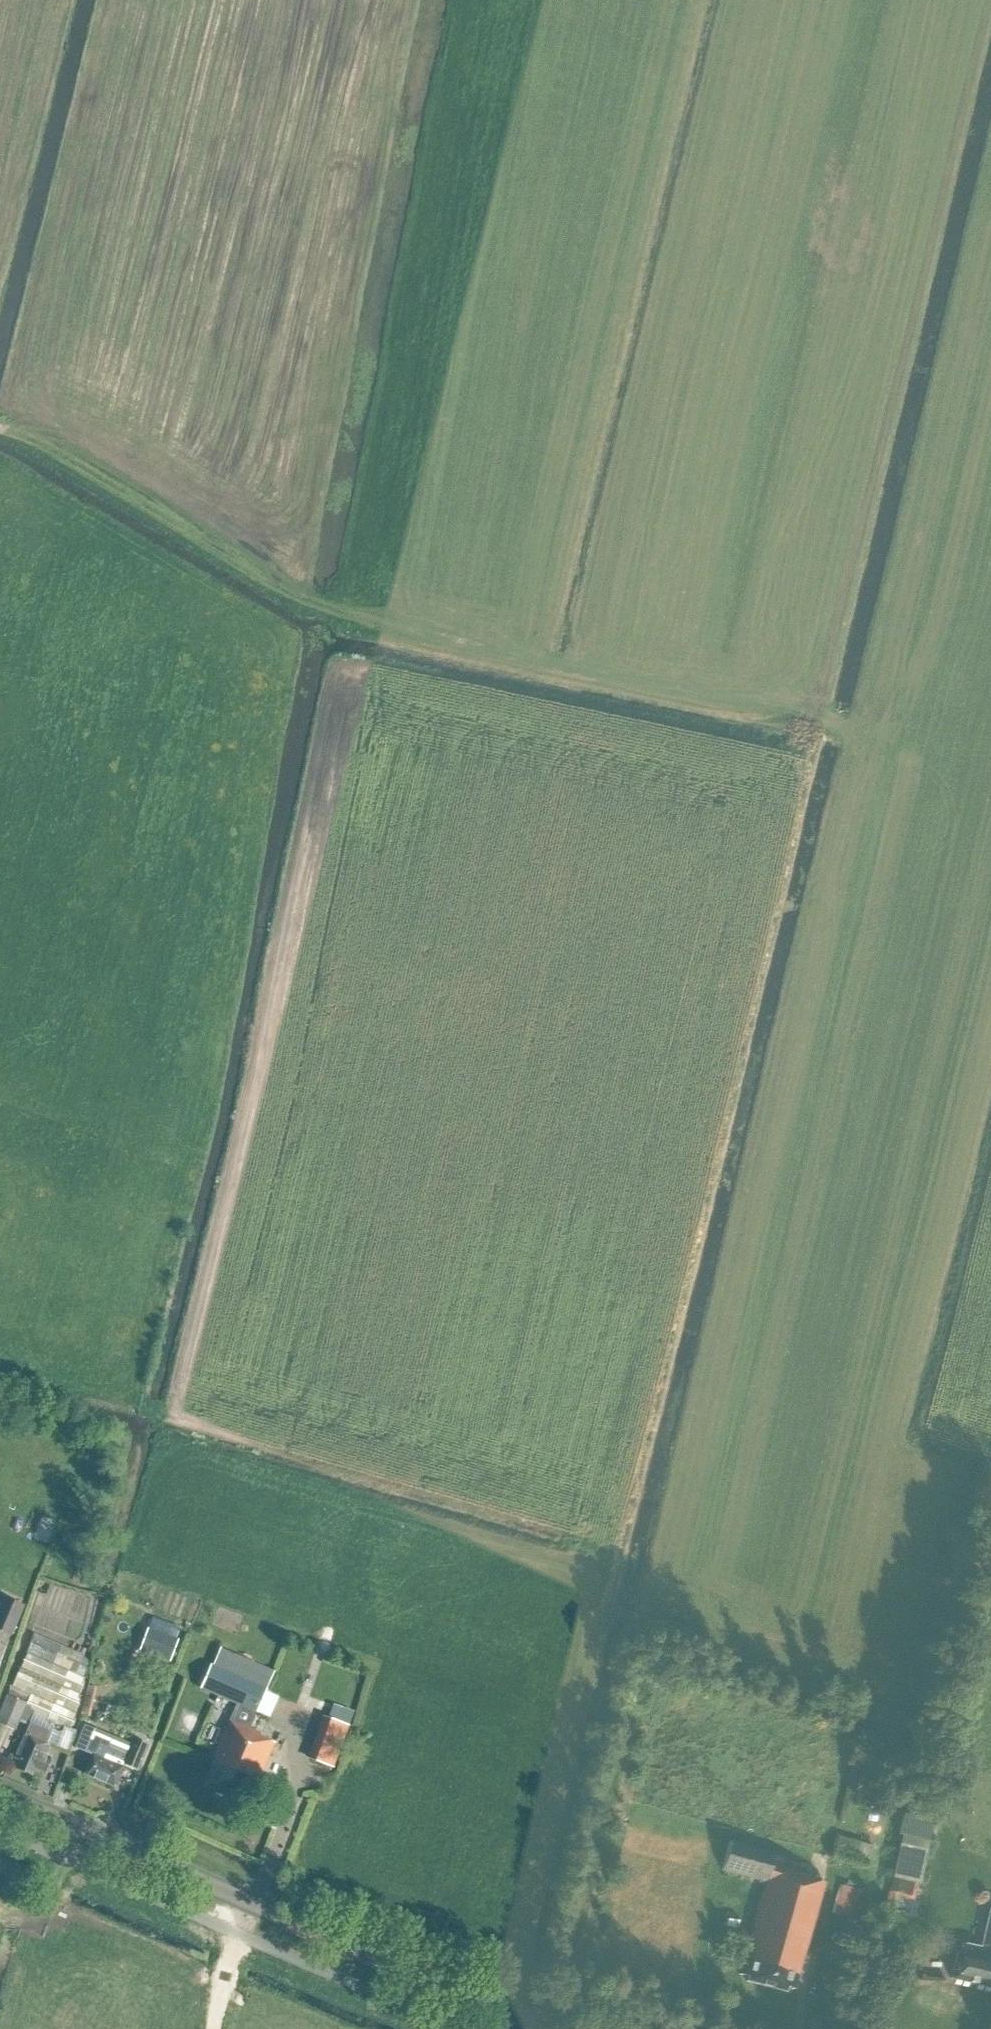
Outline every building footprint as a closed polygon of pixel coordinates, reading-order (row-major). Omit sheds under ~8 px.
[(22,1606),(4,1597),(0,1606),(0,1631),(9,1635),(22,1606)] [(178,1639),(147,1628),(139,1650),(169,1662),(178,1639)] [(90,1663),(34,1635),(7,1695),(0,1712),(0,1723),(14,1729),(17,1722),(28,1726),(14,1759),(18,1761),(16,1767),(31,1774),(34,1768),(44,1773),(50,1758),(44,1756),(49,1745),(66,1753),(74,1732),(71,1731),(90,1663)] [(248,1729),(272,1675),(217,1650),(200,1688),(236,1703),(211,1762),(214,1763),(205,1785),(216,1790),(214,1794),(231,1801),(233,1797),(244,1802),(254,1780),(257,1781),(274,1742),(259,1736),(260,1734),(248,1729)] [(311,1728),(304,1755),(326,1761),(333,1733),(311,1728)] [(137,1770),(148,1744),(133,1738),(126,1756),(121,1754),(121,1753),(97,1742),(84,1774),(113,1786),(122,1766),(121,1766),(122,1764),(137,1770)] [(266,1778),(263,1784),(271,1788),(274,1781),(266,1778)] [(866,1864),(871,1844),(837,1834),(831,1855),(866,1864)] [(793,1989),(823,1882),(806,1877),(807,1875),(770,1865),(773,1853),(729,1841),(721,1869),(765,1881),(739,1974),(747,1976),(746,1981),(784,1991),(785,1986),(793,1989)] [(842,1884),(834,1912),(854,1918),(862,1890),(842,1884)] [(987,1929),(983,1949),(966,1945),(964,1954),(956,1953),(950,1978),(990,1987),(990,1912),(987,1929)]
